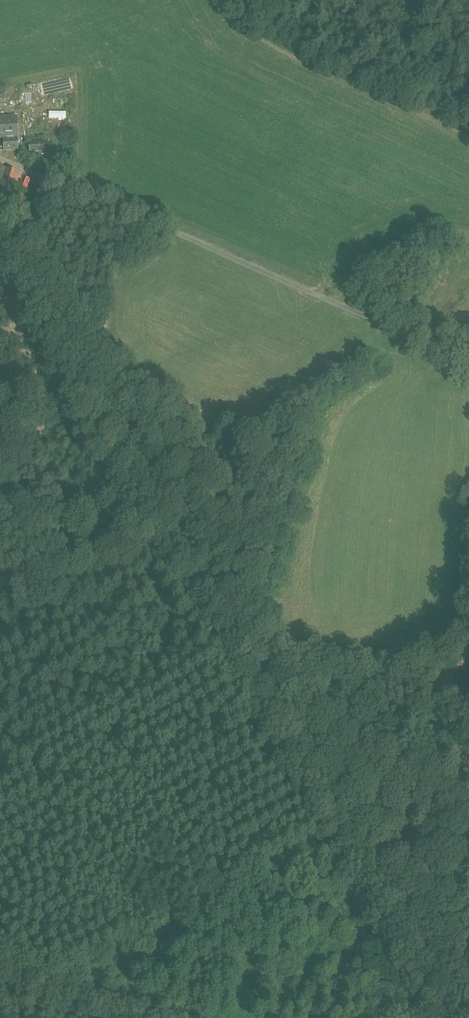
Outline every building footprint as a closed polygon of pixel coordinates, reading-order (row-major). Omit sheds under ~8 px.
[(4,150),(18,149),(17,115),(0,116),(0,119),(1,138),(3,138),(4,150)] [(27,142),(28,152),(45,151),(45,140),(27,142)] [(17,187),(22,173),(7,168),(1,166),(0,169),(0,181),(17,187)]
